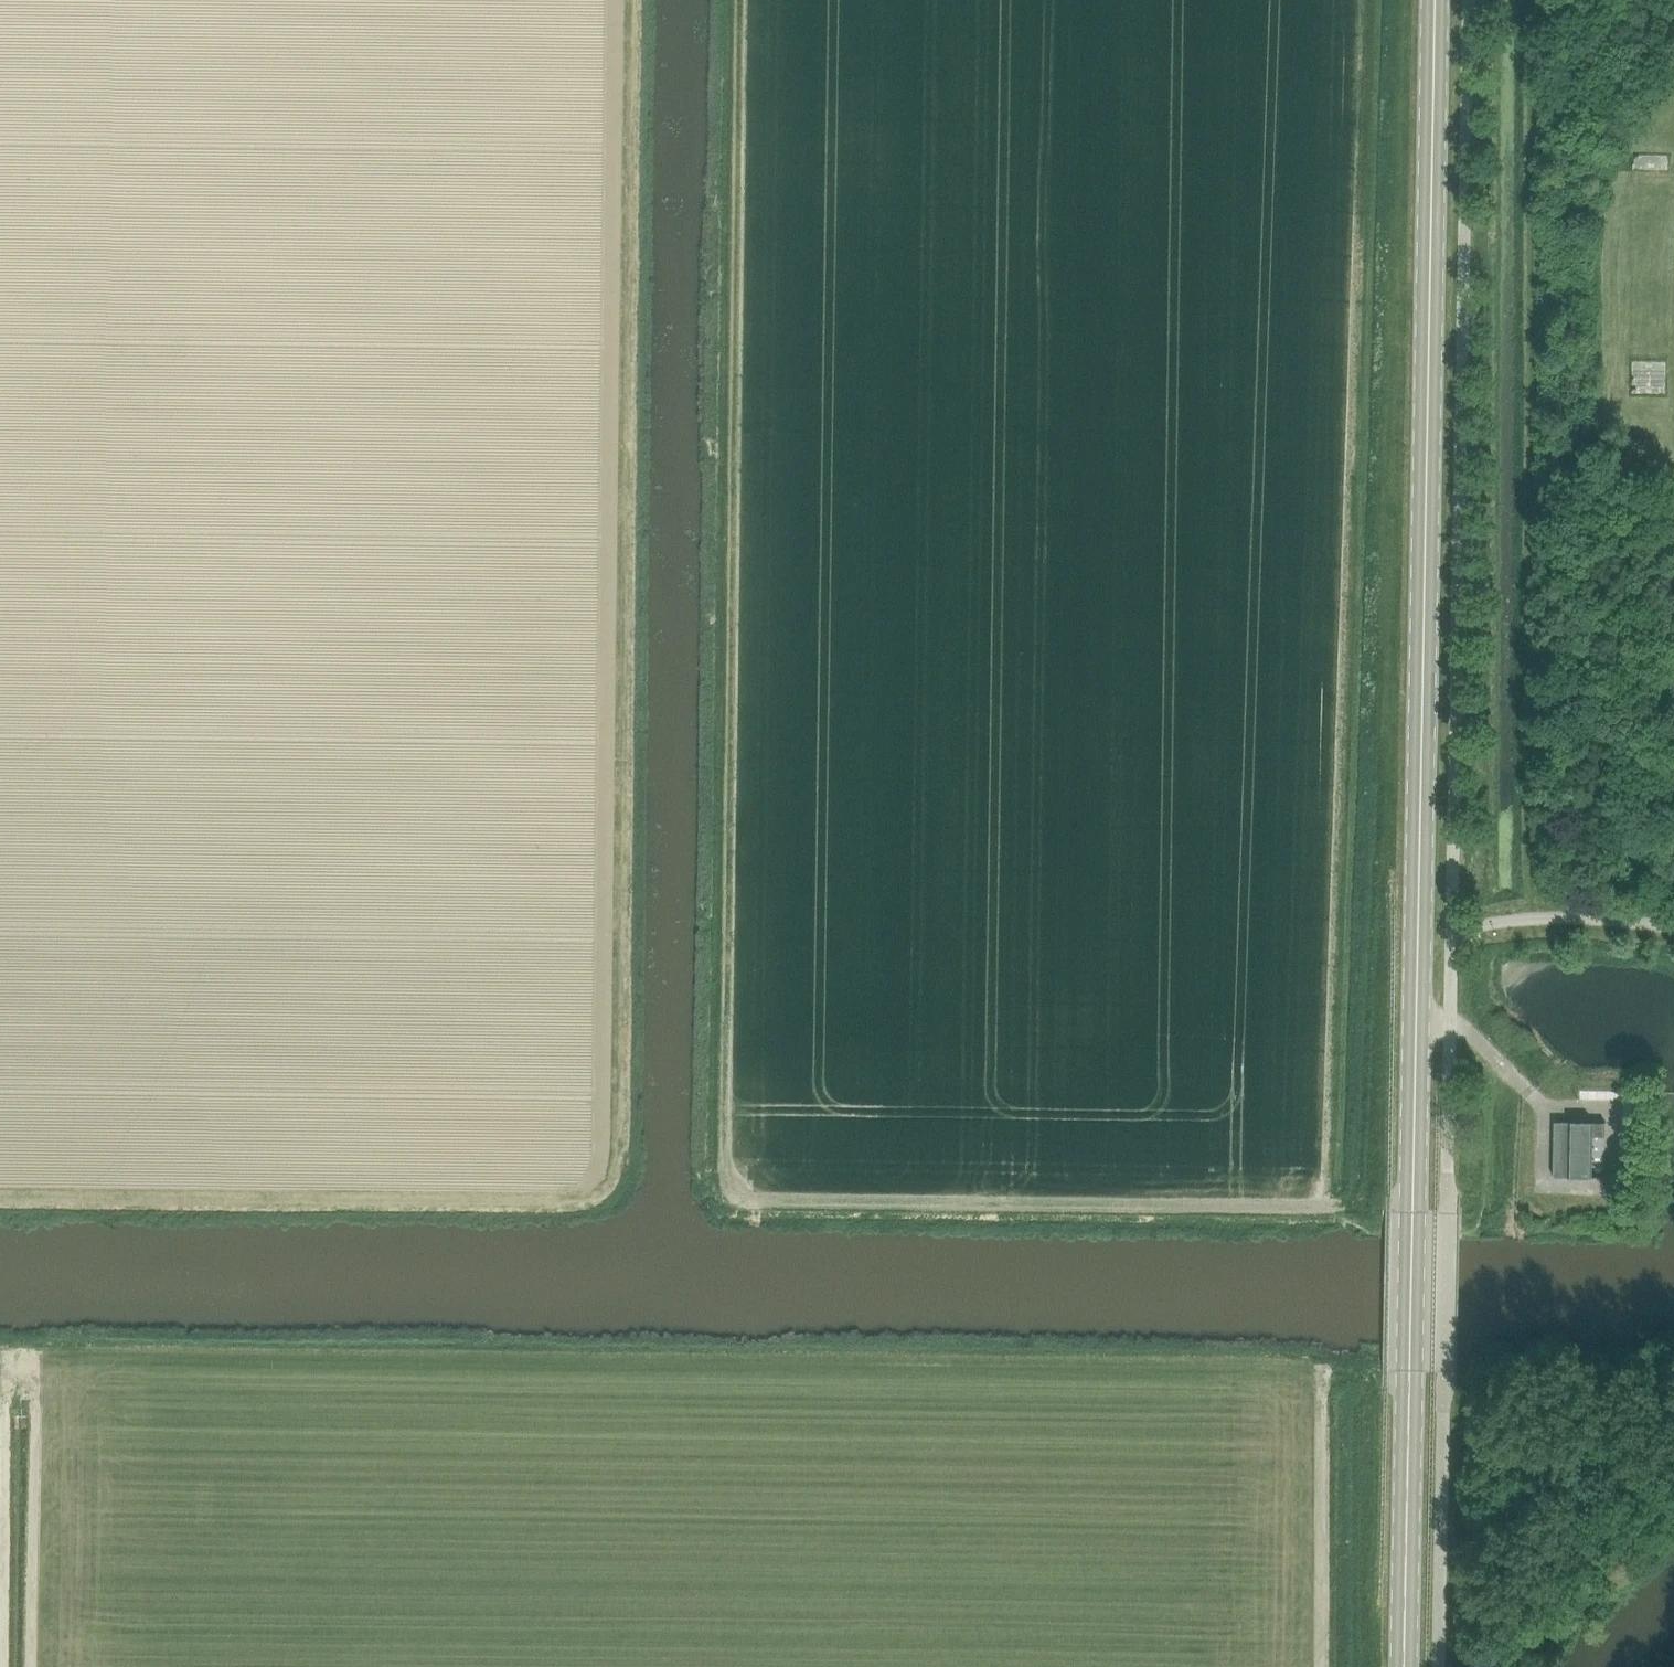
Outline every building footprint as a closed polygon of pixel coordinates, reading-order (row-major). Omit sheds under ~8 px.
[(1603,1178),(1591,1177),(1589,1177),(1590,1137),(1604,1138),(1604,1124),(1553,1123),(1552,1178),(1603,1179),(1603,1178)] [(1554,1195),(1594,1196),(1595,1182),(1554,1181),(1554,1195)]
